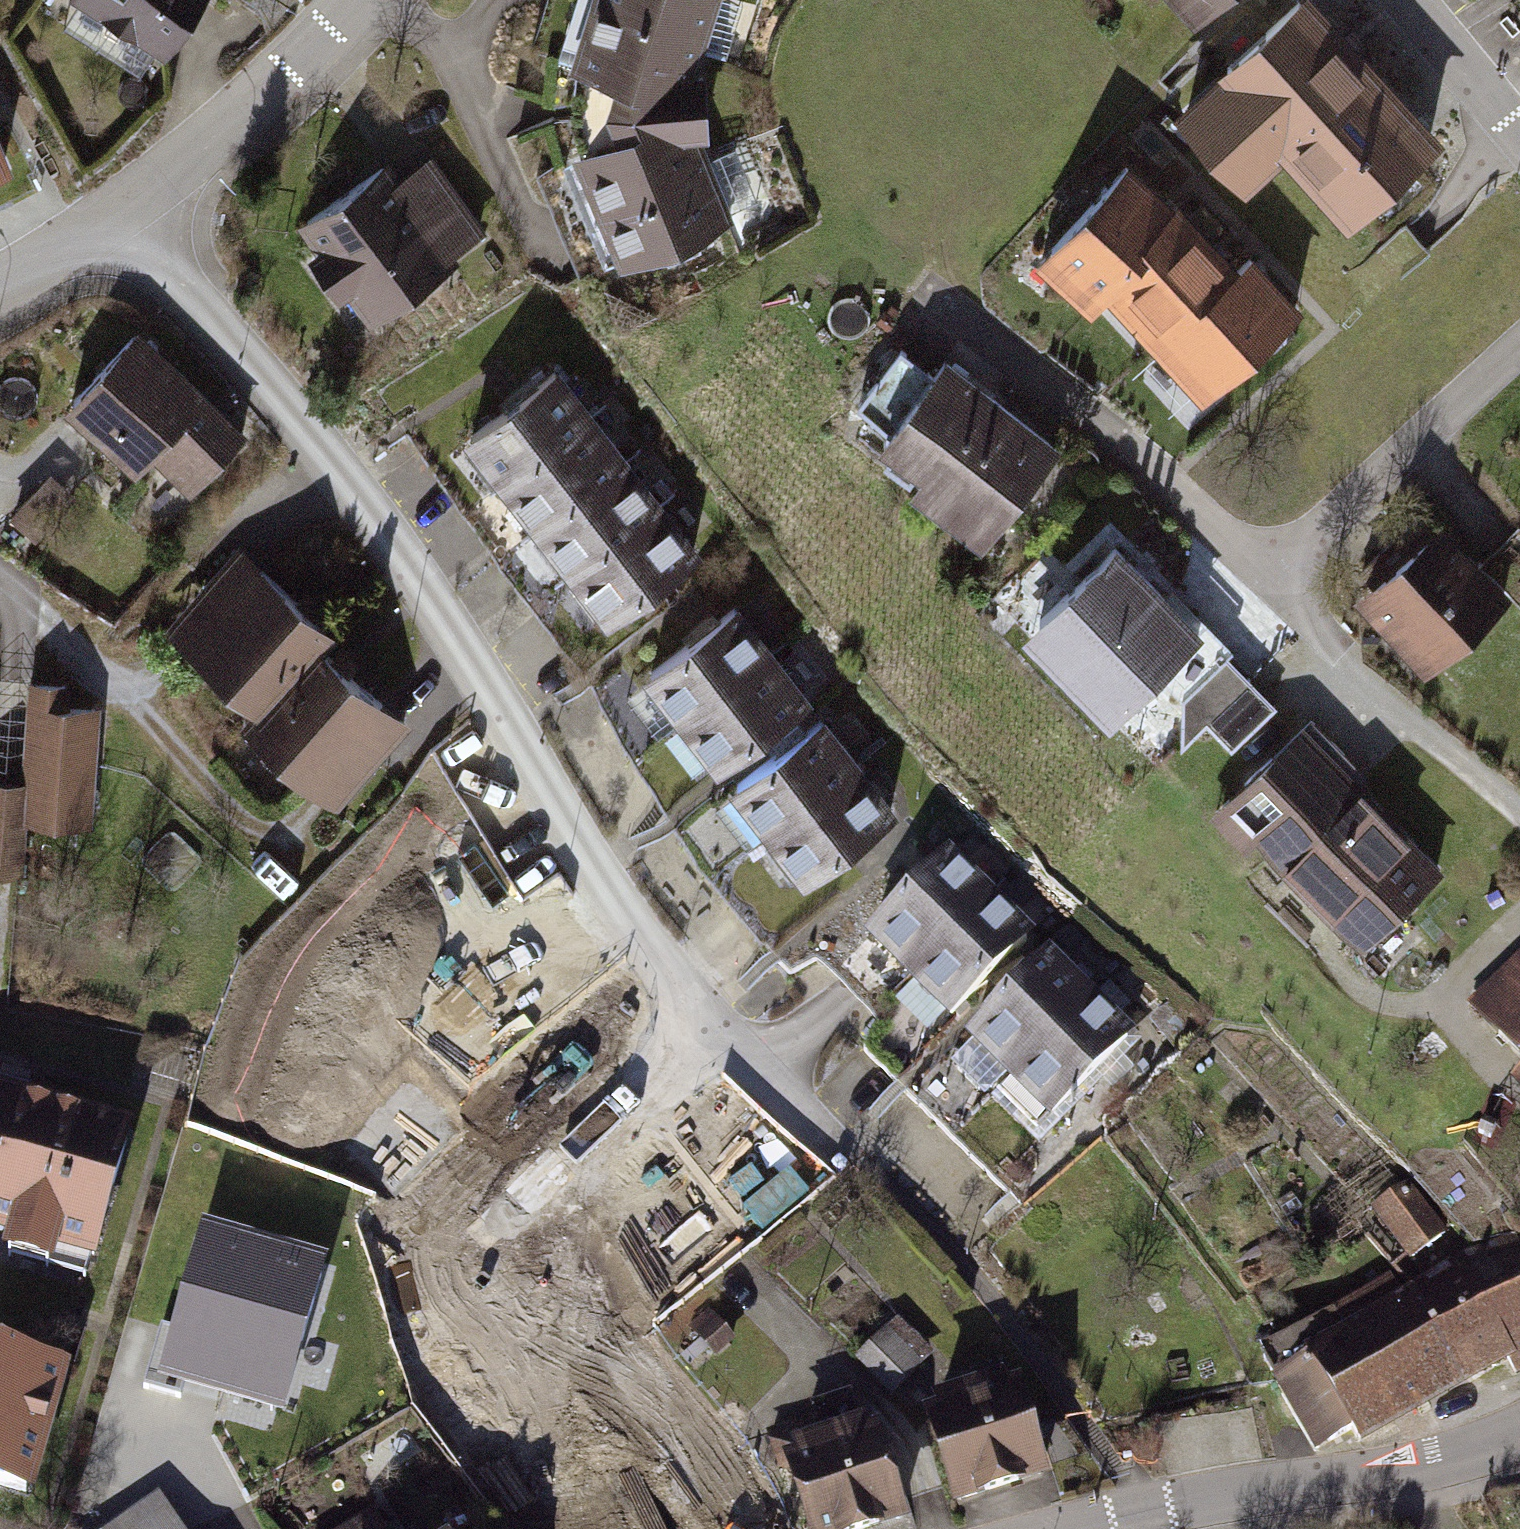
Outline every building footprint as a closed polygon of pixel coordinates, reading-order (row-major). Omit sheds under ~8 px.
[(156,46),(186,0),(86,0),(156,46)] [(565,64),(566,104),(567,116),(569,151),(615,261),(657,245),(662,258),(698,245),(693,232),(705,228),(729,219),(691,129),(701,129),(699,75),(691,76),(715,0),(585,0),(565,64)] [(1173,111),(1244,188),(1287,149),(1348,215),(1432,138),(1305,0),(1294,0),(1173,111)] [(1195,9),(1205,0),(1186,0),(1195,9)] [(16,171),(0,132),(0,178),(16,171)] [(382,166),(300,223),(318,248),(308,254),(336,293),(345,287),(366,318),(449,260),(445,254),(479,232),(428,158),(393,181),(382,166)] [(1173,211),(1121,163),(1035,256),(1087,303),(1103,285),(1173,211)] [(1173,211),(1103,285),(1154,340),(1233,267),(1176,207),(1173,211)] [(1294,305),(1247,254),(1233,267),(1154,340),(1202,391),(1294,305)] [(134,330),(65,401),(131,464),(146,448),(188,488),(242,432),(134,330)] [(1050,441),(943,358),(932,372),(898,346),(855,401),(885,424),(874,438),(890,451),(884,458),(902,472),(908,464),(986,524),(1050,441)] [(1160,353),(1139,372),(1180,418),(1201,398),(1160,353)] [(553,367),(459,437),(494,483),(588,414),(553,367)] [(588,414),(494,483),(528,530),(622,461),(588,414)] [(622,461),(528,530),(563,576),(657,507),(622,461)] [(71,496),(54,481),(32,506),(49,522),(71,496)] [(657,507),(563,577),(597,623),(691,554),(657,507)] [(1370,585),(1380,596),(1376,613),(1392,630),(1408,629),(1434,658),(1501,597),(1435,525),(1407,550),(1416,559),(1398,576),(1390,566),(1370,585)] [(1023,631),(1105,714),(1152,668),(1180,696),(1224,653),(1199,626),(1195,629),(1111,544),(1023,631)] [(326,632),(242,555),(189,613),(209,631),(189,654),(253,712),(326,632)] [(645,667),(639,671),(673,717),(767,648),(733,602),(645,667)] [(347,780),(400,722),(315,646),(242,726),(306,784),(327,762),(347,780)] [(767,648),(673,718),(708,764),(802,695),(767,648)] [(1249,681),(1224,653),(1180,696),(1180,746),(1205,722),(1249,681)] [(1249,681),(1205,722),(1230,748),(1274,707),(1249,681)] [(67,685),(26,683),(21,794),(60,796),(61,770),(90,772),(93,708),(66,707),(67,685)] [(820,716),(726,785),(761,831),(855,762),(820,716)] [(1304,724),(1216,809),(1243,838),(1259,823),(1366,933),(1429,872),(1324,763),(1333,754),(1304,724)] [(855,762),(761,832),(795,878),(889,809),(855,762)] [(0,776),(0,872),(15,873),(21,794),(21,777),(0,776)] [(944,855),(862,938),(903,979),(985,896),(944,855)] [(985,896),(903,979),(944,1019),(1027,937),(985,896)] [(1465,1006),(1519,1063),(1519,953),(1465,1006)] [(1045,954),(962,1038),(964,1039),(944,1060),(945,1072),(969,1097),(981,1097),(1000,1078),(1003,1081),(1087,996),(1045,954)] [(1127,1036),(1087,996),(1003,1081),(979,1104),(1026,1151),(1051,1126),(1044,1119),(1127,1036)] [(1196,1026),(1173,1002),(1154,1020),(1177,1044),(1196,1026)] [(95,1259),(130,1134),(0,1098),(0,1233),(95,1259)] [(1442,1233),(1410,1188),(1378,1211),(1410,1256),(1442,1233)] [(1412,1294),(1463,1380),(1507,1356),(1518,1373),(1519,1372),(1519,1258),(1507,1240),(1455,1270),(1447,1257),(1432,1265),(1440,1279),(1412,1294)] [(174,1338),(156,1333),(143,1381),(187,1392),(191,1378),(280,1401),(311,1280),(196,1251),(174,1338)] [(1325,1317),(1260,1355),(1314,1448),(1349,1428),(1357,1442),(1463,1380),(1412,1294),(1411,1292),(1336,1336),(1325,1317)] [(928,1354),(898,1322),(857,1362),(887,1393),(928,1354)] [(728,1340),(714,1324),(701,1335),(715,1351),(728,1340)] [(990,1399),(922,1421),(952,1509),(1041,1479),(1024,1431),(1037,1427),(1033,1414),(1020,1418),(1000,1358),(971,1367),(976,1383),(984,1381),(990,1399)] [(24,1495),(59,1377),(0,1360),(0,1488),(24,1495)] [(779,1459),(803,1528),(876,1528),(896,1522),(880,1479),(894,1474),(889,1461),(875,1466),(863,1430),(855,1433),(852,1425),(840,1429),(843,1436),(817,1445),(805,1411),(760,1427),(772,1461),(779,1459)] [(158,1499),(113,1528),(178,1528),(158,1499)] [(347,1528),(371,1528),(364,1518),(347,1528)]
